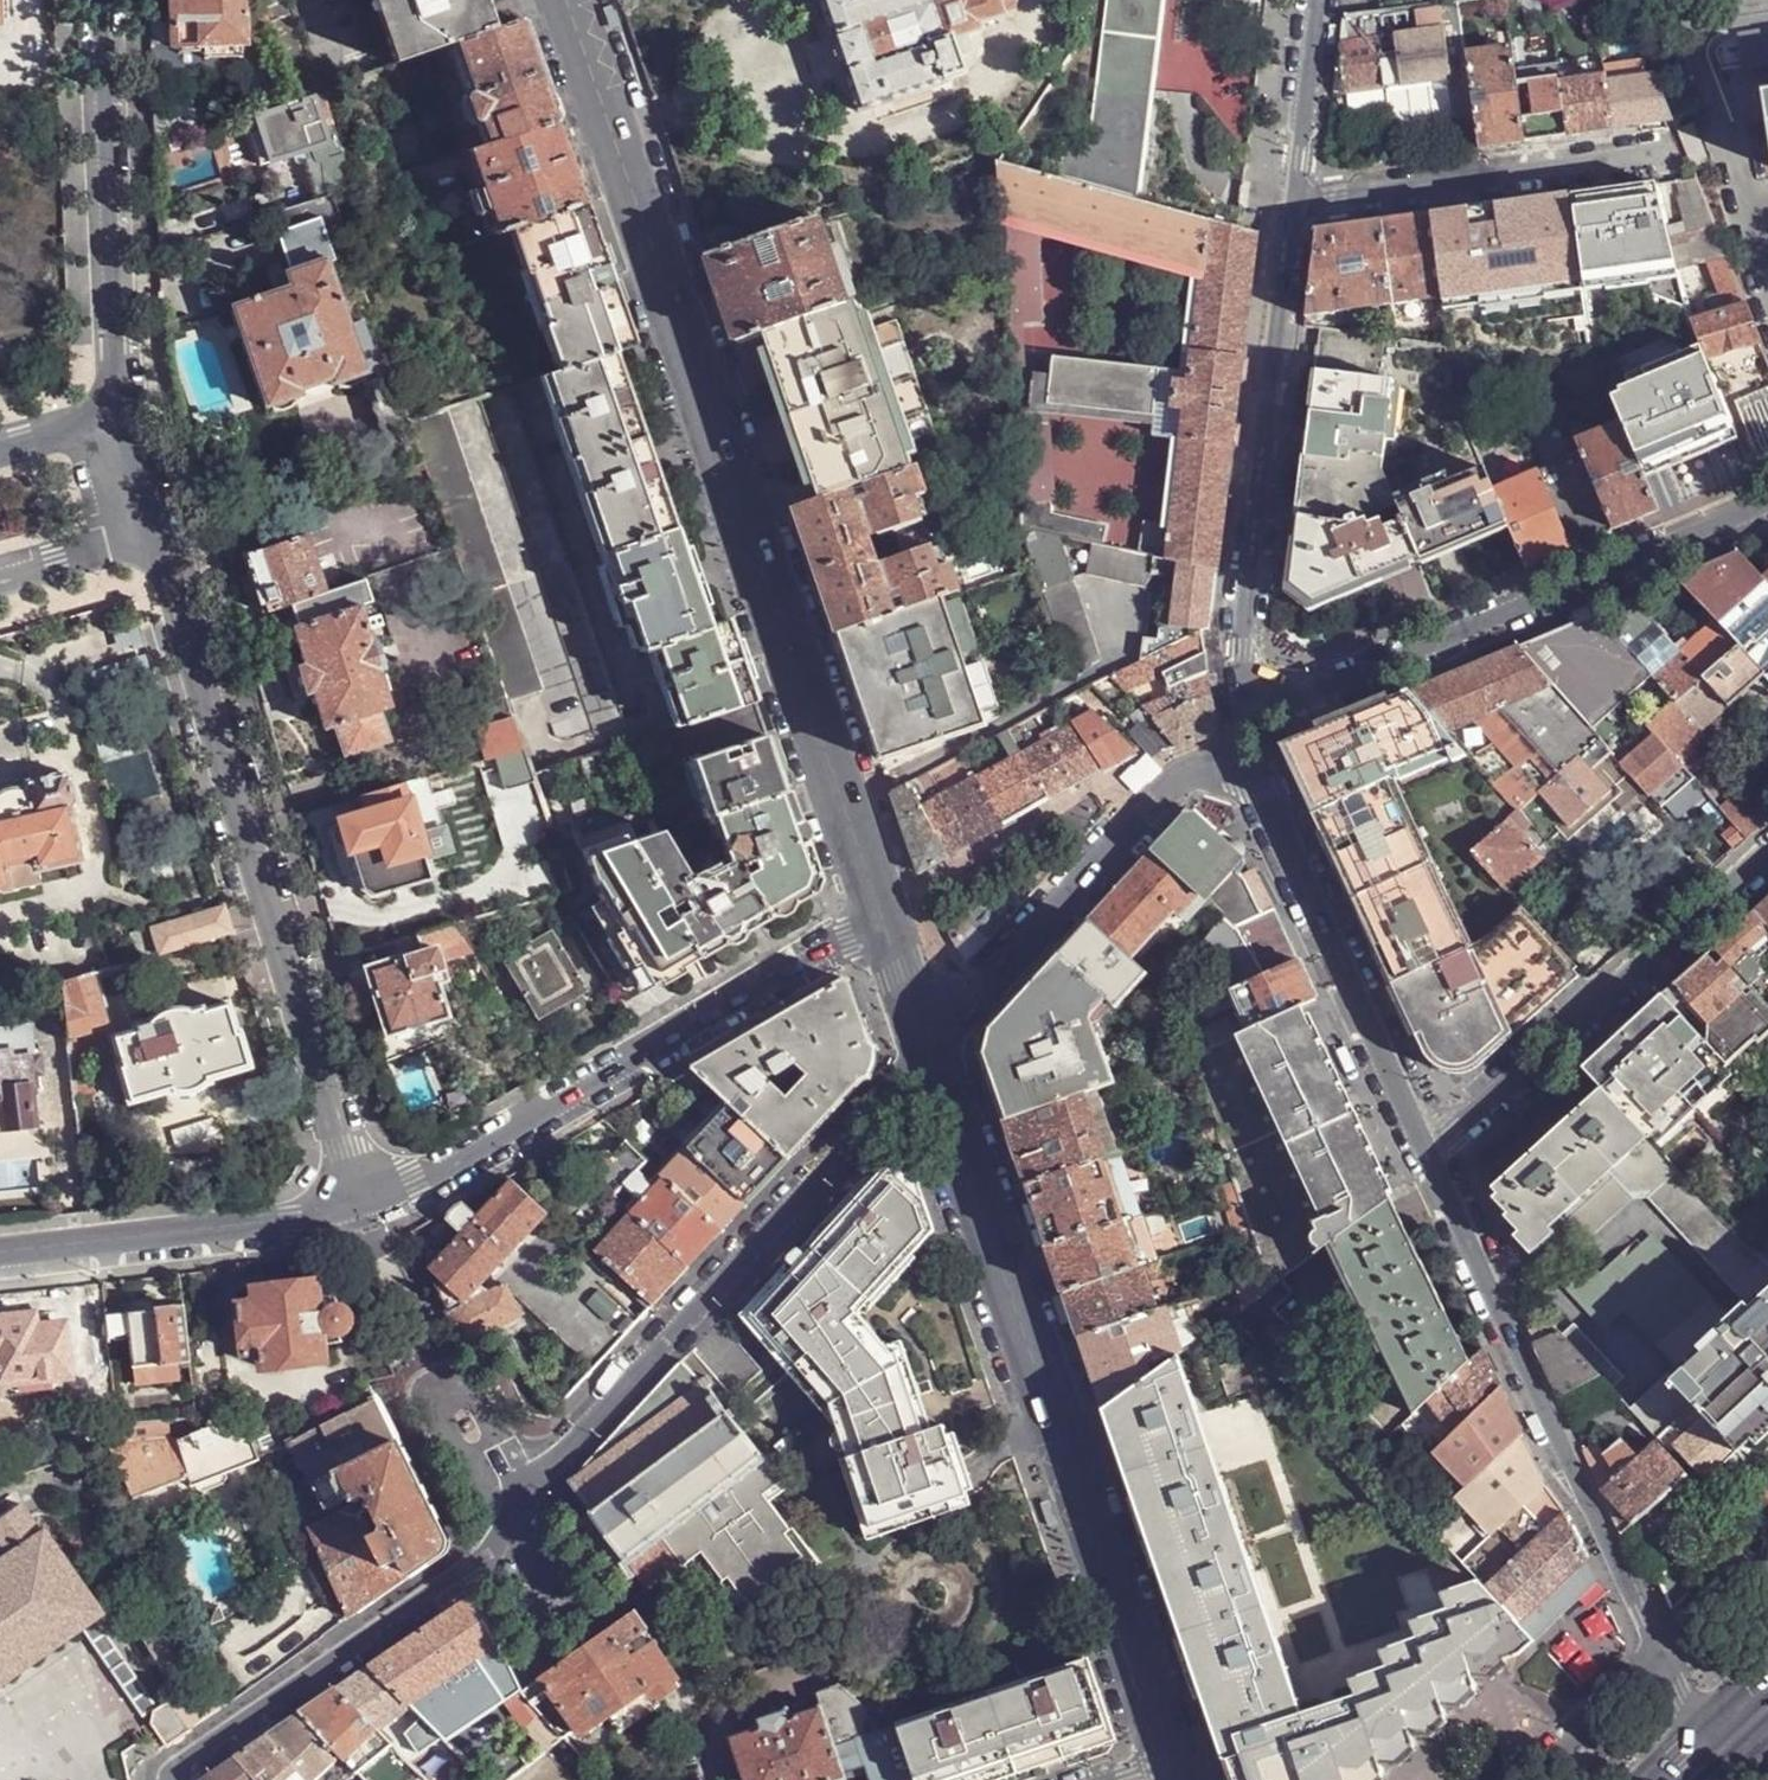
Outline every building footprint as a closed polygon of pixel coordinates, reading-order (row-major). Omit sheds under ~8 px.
[(174,49),(177,49),(207,48),(207,43),(241,43),(245,43),(245,41),(245,30),(245,0),(173,0),(174,49)] [(298,0),(259,0),(292,97),(293,98),(320,89),(328,86),(298,0)] [(397,62),(452,44),(497,29),(486,0),(375,0),(397,62)] [(864,113),(875,109),(950,83),(948,78),(968,71),(956,38),(984,28),(981,21),(1007,13),(1006,9),(1014,7),(1019,0),(824,0),(836,34),(834,34),(847,75),(850,74),(864,113)] [(1138,198),(1139,192),(1141,192),(1163,0),(1107,0),(1091,132),(1066,129),(1061,177),(1138,198)] [(1382,12),(1389,10),(1435,4),(1434,0),(1380,0),(1382,12)] [(1509,34),(1552,28),(1550,2),(1549,0),(1505,0),(1509,34)] [(1435,4),(1389,10),(1400,85),(1451,78),(1469,76),(1467,53),(1463,30),(1459,1),(1435,4)] [(1344,17),(1342,33),(1339,42),(1342,70),(1336,70),(1333,94),(1385,87),(1400,85),(1389,10),(1382,12),(1369,13),(1344,17)] [(480,133),(484,146),(557,122),(539,69),(522,19),(520,19),(521,21),(497,29),(452,44),(467,91),(464,94),(463,99),(471,123),(472,124),(478,125),(480,133)] [(1722,69),(1767,62),(1767,23),(1720,31),(1722,42),(1720,43),(1715,46),(1715,51),(1722,69)] [(1509,34),(1510,45),(1554,38),(1552,28),(1509,34)] [(245,41),(260,41),(260,30),(245,30),(245,41)] [(1478,139),(1479,148),(1523,141),(1515,73),(1511,47),(1467,53),(1469,76),(1478,139)] [(1563,104),(1568,136),(1612,129),(1605,84),(1603,66),(1603,61),(1575,65),(1574,58),(1558,60),(1558,66),(1563,104)] [(1603,66),(1605,84),(1646,78),(1644,60),(1603,66)] [(1515,73),(1523,141),(1534,140),(1568,136),(1563,104),(1558,66),(1515,73)] [(1469,76),(1451,78),(1453,96),(1459,142),(1478,139),(1469,76)] [(1646,78),(1652,124),(1674,120),(1657,77),(1646,78)] [(1385,87),(1387,104),(1453,96),(1451,78),(1400,85),(1385,87)] [(1605,84),(1612,129),(1652,124),(1646,78),(1605,84)] [(309,180),(316,201),(331,197),(353,188),(320,89),(293,98),(292,97),(289,98),(292,105),(255,118),(261,134),(251,137),(259,162),(269,159),(270,162),(322,145),(330,172),(309,180)] [(487,214),(494,234),(510,229),(515,227),(584,203),(584,205),(585,205),(571,163),(557,122),(484,146),(465,152),(479,189),(471,192),(467,194),(477,218),(487,214)] [(1678,127),(1691,163),(1706,158),(1693,122),(1678,127)] [(465,152),(484,146),(480,133),(456,141),(458,140),(461,153),(465,152)] [(479,189),(465,152),(461,153),(452,156),(459,174),(465,172),(471,192),(479,189)] [(419,190),(430,193),(454,184),(459,175),(459,174),(452,156),(429,164),(405,172),(412,189),(419,188),(419,190)] [(1021,230),(1201,281),(1203,272),(1210,220),(1138,198),(1061,177),(1053,175),(996,159),(999,224),(1003,226),(1021,230)] [(1684,178),(1702,224),(1716,221),(1697,177),(1684,178)] [(1679,267),(1671,232),(1657,182),(1573,194),(1585,283),(1608,281),(1608,285),(1614,285),(1617,312),(1586,315),(1590,352),(1620,422),(1636,457),(1713,426),(1719,441),(1737,433),(1706,356),(1690,320),(1686,306),(1655,308),(1651,276),(1679,273),(1679,267)] [(1544,278),(1581,273),(1569,195),(1495,205),(1496,212),(1468,215),(1468,209),(1429,214),(1439,292),(1476,287),(1477,296),(1545,286),(1544,278)] [(342,229),(331,197),(316,201),(270,215),(279,247),(342,229)] [(608,274),(584,205),(584,203),(515,227),(530,266),(552,330),(565,365),(566,370),(613,353),(633,347),(608,274)] [(1495,205),(1468,209),(1468,215),(1496,212),(1495,205)] [(1393,304),(1440,297),(1439,292),(1429,214),(1381,221),(1393,304)] [(710,257),(739,342),(768,333),(852,304),(823,220),(710,257)] [(1169,558),(1218,568),(1257,233),(1239,228),(1210,220),(1203,272),(1201,281),(1193,361),(1192,373),(1186,420),(1174,517),(1169,558)] [(1306,316),(1393,304),(1381,221),(1316,230),(1306,316)] [(1708,260),(1728,254),(1716,221),(1702,224),(1671,232),(1679,267),(1708,260)] [(1021,230),(1003,226),(1007,250),(1024,249),(1021,230)] [(548,339),(559,372),(562,371),(560,366),(565,365),(552,330),(550,331),(550,329),(548,329),(527,270),(529,269),(528,267),(530,266),(515,227),(510,229),(521,262),(518,263),(544,340),(548,339)] [(338,256),(350,252),(347,241),(335,245),(338,256)] [(1024,249),(1007,250),(1011,329),(1048,328),(1042,247),(1024,249)] [(1720,290),(1740,284),(1728,254),(1708,260),(1720,290)] [(272,406),(273,411),(276,410),(279,411),(288,410),(295,404),(298,404),(297,403),(296,398),(302,396),(300,390),(331,381),(332,386),(338,385),(340,389),(343,388),(346,390),(354,388),(360,383),(363,382),(361,377),(362,376),(367,374),(350,326),(326,258),(285,272),(290,286),(231,306),(266,408),(272,406)] [(1583,290),(1581,273),(1544,278),(1545,286),(1477,296),(1476,287),(1439,292),(1440,297),(1442,310),(1478,305),(1478,307),(1547,298),(1546,296),(1583,290)] [(1713,313),(1745,303),(1740,284),(1720,290),(1709,293),(1713,313)] [(1393,304),(1394,318),(1441,312),(1442,310),(1440,297),(1393,304)] [(820,488),(826,502),(917,471),(913,458),(908,444),(868,328),(864,314),(859,301),(852,304),(768,333),(772,345),(820,488)] [(1706,356),(1760,339),(1745,303),(1713,313),(1690,320),(1706,356)] [(898,318),(868,328),(908,444),(937,434),(898,318)] [(1369,336),(1398,341),(1396,330),(1394,318),(1367,322),(1369,336)] [(367,374),(379,370),(362,322),(350,326),(367,374)] [(1388,481),(1389,485),(1475,448),(1459,409),(1453,395),(1447,348),(1398,341),(1369,336),(1322,329),(1317,370),(1395,379),(1384,480),(1388,481)] [(1041,355),(1056,357),(1056,347),(1043,344),(1041,355)] [(762,349),(809,492),(820,488),(772,345),(762,349)] [(1073,359),(1075,350),(1056,347),(1056,357),(1066,358),(1073,359)] [(1139,367),(1140,356),(1075,350),(1073,359),(1139,367)] [(634,412),(613,353),(566,370),(562,371),(559,372),(546,378),(607,553),(675,529),(653,466),(634,412)] [(1014,353),(1016,400),(1029,401),(1062,406),(1066,358),(1056,357),(1041,355),(1014,353)] [(1192,373),(1193,361),(1140,356),(1139,367),(1175,371),(1192,373)] [(1171,418),(1175,371),(1139,367),(1073,359),(1066,358),(1062,406),(1160,417),(1171,418)] [(375,413),(391,407),(379,370),(367,374),(362,376),(375,413)] [(1305,468),(1384,480),(1395,379),(1317,370),(1305,468)] [(1177,419),(1186,420),(1192,373),(1175,371),(1171,418),(1177,419)] [(607,553),(546,378),(539,380),(601,555),(607,553)] [(1761,466),(1767,463),(1767,387),(1734,400),(1761,466)] [(572,565),(512,389),(508,391),(568,566),(572,565)] [(480,400),(541,576),(568,566),(508,391),(480,400)] [(477,401),(538,577),(541,576),(480,400),(477,401)] [(1019,434),(1026,435),(1029,401),(1016,400),(1019,434)] [(538,577),(477,401),(447,412),(507,588),(538,577)] [(447,412),(411,425),(425,466),(453,547),(472,600),(507,588),(447,412)] [(1176,432),(1177,419),(1171,418),(1160,417),(1159,431),(1176,432)] [(1615,527),(1657,509),(1642,473),(1636,457),(1620,422),(1576,440),(1601,498),(1615,527)] [(1719,441),(1713,426),(1636,457),(1642,473),(1719,441)] [(1398,504),(1420,558),(1507,521),(1493,489),(1483,465),(1475,448),(1389,485),(1398,504)] [(921,455),(925,467),(942,462),(939,450),(921,455)] [(1493,489),(1504,484),(1506,473),(1500,458),(1483,465),(1493,489)] [(1305,468),(1300,516),(1354,523),(1398,504),(1389,485),(1388,481),(1384,480),(1305,468)] [(797,512),(840,634),(948,598),(964,592),(955,566),(943,569),(920,500),(930,496),(921,469),(917,471),(826,502),(797,512)] [(1526,565),(1572,545),(1538,470),(1504,484),(1493,489),(1507,521),(1526,565)] [(1576,508),(1589,537),(1615,527),(1601,498),(1576,508)] [(1333,595),(1420,558),(1398,504),(1354,523),(1300,516),(1294,565),(1292,585),(1315,602),(1333,595)] [(1025,528),(1050,534),(1053,521),(1024,515),(1025,528)] [(1158,544),(1169,558),(1174,517),(1162,515),(1158,544)] [(1036,567),(1035,568),(1042,589),(1073,579),(1059,536),(1050,534),(1025,528),(1023,528),(1036,567)] [(639,647),(640,650),(727,620),(727,619),(707,626),(695,590),(687,566),(675,529),(607,553),(613,570),(607,572),(611,587),(608,586),(616,610),(619,609),(625,607),(639,647)] [(1085,540),(1095,542),(1113,546),(1117,535),(1088,529),(1085,540)] [(243,554),(264,612),(290,603),(326,591),(315,561),(306,533),(243,554)] [(1155,555),(1169,558),(1158,544),(1117,535),(1113,546),(1155,555)] [(1153,572),(1155,555),(1113,546),(1095,542),(1089,574),(1146,585),(1152,573),(1153,572)] [(1739,645),(1744,652),(1767,631),(1767,580),(1764,575),(1743,553),(1742,549),(1677,577),(1704,608),(1717,621),(1739,645)] [(633,649),(639,647),(625,607),(619,609),(616,610),(608,586),(611,587),(607,572),(613,570),(607,553),(601,555),(604,565),(598,568),(615,618),(621,616),(633,649)] [(1146,636),(1143,660),(1157,653),(1203,629),(1204,630),(1210,627),(1218,568),(1169,558),(1155,555),(1153,572),(1167,574),(1159,637),(1146,636)] [(330,556),(315,561),(326,591),(351,582),(348,574),(330,556)] [(627,721),(572,565),(568,566),(622,723),(627,721)] [(622,723),(568,566),(541,576),(595,731),(622,723)] [(595,731),(541,576),(538,577),(590,733),(595,731)] [(380,711),(391,707),(378,665),(383,663),(376,641),(372,642),(361,605),(373,601),(366,577),(351,582),(326,591),(290,603),(297,625),(294,626),(305,664),(299,666),(298,667),(306,693),(307,693),(313,692),(324,728),(335,725),(344,756),(390,742),(380,711)] [(590,733),(538,577),(507,588),(543,692),(541,693),(557,739),(566,743),(590,733)] [(1073,579),(1042,589),(1044,594),(1075,584),(1073,579)] [(1075,584),(1044,594),(1068,665),(1068,667),(1100,657),(1075,584)] [(727,619),(716,585),(711,585),(695,590),(707,626),(727,619)] [(543,692),(507,588),(472,600),(498,676),(508,704),(541,693),(543,692)] [(1641,592),(1633,595),(1640,602),(1645,601),(1641,592)] [(1598,611),(1656,676),(1678,700),(1705,675),(1683,651),(1644,606),(1640,602),(1633,595),(1598,611)] [(1644,606),(1683,651),(1711,626),(1699,612),(1683,626),(1682,627),(1654,597),(1644,606)] [(840,634),(883,762),(989,727),(986,715),(999,710),(982,660),(970,664),(966,654),(979,649),(962,598),(949,603),(948,598),(840,634)] [(1699,612),(1711,626),(1717,621),(1704,608),(1699,612)] [(1598,611),(1519,644),(1594,730),(1656,676),(1598,611)] [(670,692),(744,668),(733,638),(727,620),(640,650),(641,653),(649,650),(655,648),(665,676),(658,677),(662,692),(669,689),(670,692)] [(1683,651),(1705,675),(1739,645),(1717,621),(1711,626),(1683,651)] [(1163,672),(1206,652),(1204,630),(1203,629),(1157,653),(1163,672)] [(1412,689),(1470,754),(1520,808),(1601,737),(1594,730),(1519,644),(1472,664),(1412,689)] [(1739,645),(1705,675),(1730,703),(1764,673),(1744,652),(1739,645)] [(649,650),(658,677),(665,676),(655,648),(649,650)] [(1171,690),(1209,673),(1206,652),(1163,672),(1162,673),(1171,690)] [(1143,660),(1090,687),(1116,709),(1130,694),(1125,690),(1162,673),(1163,672),(1157,653),(1143,660)] [(680,726),(755,700),(750,683),(744,668),(670,692),(680,726)] [(1180,708),(1212,693),(1209,673),(1171,690),(1174,696),(1180,708)] [(1705,675),(1678,700),(1702,728),(1730,703),(1705,675)] [(486,760),(495,757),(524,749),(508,704),(498,676),(468,686),(475,705),(468,707),(486,760)] [(1331,724),(1306,734),(1333,802),(1320,808),(1435,1057),(1439,1063),(1446,1069),(1455,1071),(1464,1067),(1480,1055),(1548,994),(1579,966),(1559,944),(1527,911),(1499,938),(1493,932),(1484,941),(1473,945),(1392,775),(1450,750),(1455,761),(1470,754),(1412,689),(1331,724)] [(674,727),(680,726),(670,692),(663,694),(674,727)] [(1219,732),(1212,693),(1180,708),(1174,696),(1143,705),(1156,716),(1179,745),(1181,748),(1219,732)] [(761,714),(755,700),(680,726),(674,727),(652,734),(629,742),(627,743),(639,778),(691,761),(722,751),(720,745),(734,740),(737,746),(744,743),(768,735),(761,714)] [(1678,700),(1649,725),(1674,753),(1702,728),(1678,700)] [(1045,724),(1069,710),(1064,701),(1038,713),(1045,724)] [(1156,716),(1143,705),(1129,721),(1160,749),(1172,748),(1179,745),(1156,716)] [(1106,767),(1136,751),(1095,712),(1077,722),(1106,767)] [(1051,799),(1106,767),(1077,722),(1023,753),(1051,799)] [(629,742),(622,723),(595,731),(590,733),(597,753),(626,744),(627,743),(629,742)] [(1649,725),(1616,754),(1630,770),(1649,792),(1684,764),(1674,753),(1649,725)] [(1702,728),(1674,753),(1684,764),(1688,768),(1716,744),(1702,728)] [(1007,825),(1051,799),(1023,753),(1010,730),(1000,735),(1012,758),(987,772),(979,777),(1007,825)] [(1306,734),(1290,742),(1320,808),(1333,802),(1306,734)] [(776,761),(768,735),(744,743),(747,752),(736,756),(734,747),(722,751),(691,761),(702,791),(697,793),(699,801),(704,799),(707,808),(702,810),(705,816),(706,816),(713,814),(786,789),(776,761)] [(1533,822),(1536,826),(1556,808),(1571,826),(1612,790),(1610,788),(1616,782),(1630,770),(1616,754),(1601,737),(1520,808),(1533,822)] [(534,781),(532,776),(524,749),(495,757),(505,790),(534,781)] [(966,753),(979,777),(987,772),(974,749),(966,753)] [(1499,938),(1527,911),(1508,888),(1473,850),(1520,808),(1470,754),(1455,761),(1450,750),(1392,775),(1473,945),(1484,941),(1493,932),(1499,938)] [(969,847),(1007,825),(979,777),(966,753),(930,773),(943,797),(969,847)] [(1649,792),(1659,804),(1693,774),(1688,768),(1684,764),(1649,792)] [(42,883),(39,869),(84,859),(72,807),(74,806),(73,805),(76,801),(77,801),(71,774),(69,775),(66,772),(66,771),(60,771),(59,767),(55,767),(56,768),(42,772),(41,770),(35,771),(36,777),(30,778),(20,778),(8,779),(0,784),(0,891),(42,883)] [(1755,788),(1767,803),(1767,776),(1755,788)] [(922,873),(952,856),(924,808),(932,804),(931,803),(919,780),(894,793),(918,860),(922,873)] [(409,783),(403,784),(414,822),(420,820),(409,783)] [(1723,808),(1737,824),(1749,838),(1762,827),(1767,821),(1767,803),(1755,788),(1751,783),(1723,808)] [(376,809),(367,811),(340,819),(340,821),(357,877),(362,890),(372,896),(432,879),(426,859),(414,822),(403,784),(371,794),(376,809)] [(799,828),(786,789),(713,814),(706,816),(708,822),(714,819),(725,851),(724,851),(728,861),(728,863),(731,860),(766,917),(806,893),(815,872),(799,828)] [(371,794),(363,796),(367,811),(376,809),(371,794)] [(952,856),(969,847),(943,797),(931,803),(932,804),(924,808),(952,856)] [(1235,852),(1201,890),(1210,897),(1240,925),(1264,913),(1247,878),(1235,870),(1244,860),(1244,854),(1226,837),(1227,836),(1194,805),(1190,810),(1235,852)] [(1473,850),(1508,888),(1544,857),(1523,833),(1533,822),(1520,808),(1473,850)] [(658,832),(649,810),(578,833),(586,857),(631,841),(658,832)] [(1190,810),(1155,848),(1201,890),(1235,852),(1190,810)] [(414,822),(426,859),(444,855),(431,816),(420,820),(414,822)] [(1724,836),(1735,850),(1749,838),(1737,824),(1724,836)] [(660,832),(658,832),(631,841),(668,905),(682,898),(687,906),(674,915),(698,956),(766,917),(731,860),(728,863),(728,861),(724,863),(713,846),(703,851),(696,856),(695,854),(678,863),(660,832)] [(631,841),(586,857),(601,899),(595,903),(611,931),(612,934),(606,937),(625,969),(631,966),(643,988),(698,956),(674,915),(668,905),(631,841)] [(1155,848),(1090,918),(1132,956),(1175,908),(1179,913),(1201,890),(1155,848)] [(1756,911),(1767,924),(1767,900),(1756,911)] [(234,931),(226,903),(178,917),(186,945),(234,931)] [(1264,913),(1240,925),(1269,972),(1300,959),(1276,906),(1264,913)] [(1756,911),(1717,945),(1734,965),(1753,946),(1749,942),(1767,926),(1767,924),(1756,911)] [(186,945),(178,917),(132,931),(140,958),(186,945)] [(1132,956),(1090,918),(1062,949),(1112,997),(1119,1004),(1148,971),(1132,956)] [(436,948),(465,939),(455,923),(417,933),(422,950),(435,945),(436,948)] [(537,1011),(584,983),(553,928),(505,957),(537,1011)] [(612,934),(611,931),(591,942),(617,988),(624,998),(643,988),(631,966),(625,969),(606,937),(612,934)] [(441,963),(436,948),(435,945),(422,950),(366,966),(387,1034),(447,1015),(446,1015),(443,1000),(438,985),(448,981),(450,980),(446,962),(441,963)] [(1664,993),(1666,994),(1728,1063),(1757,1036),(1760,1040),(1767,1033),(1767,1001),(1734,965),(1717,945),(1693,967),(1664,993)] [(1112,997),(1062,949),(992,1025),(983,1054),(988,1066),(1006,1119),(1099,1088),(1110,1084),(1119,1081),(1097,1017),(1098,1010),(1112,997)] [(1300,959),(1269,972),(1234,988),(1244,1008),(1189,1035),(1196,1054),(1231,1038),(1237,1034),(1303,1003),(1317,996),(1300,959)] [(60,966),(23,974),(50,987),(66,994),(64,981),(60,966)] [(97,971),(64,981),(66,994),(72,1037),(110,1026),(111,1021),(97,971)] [(792,1159),(871,1074),(877,1050),(852,979),(846,978),(695,1067),(716,1086),(733,1103),(792,1159)] [(611,1032),(636,1020),(624,998),(617,988),(595,1002),(611,1032)] [(1586,1065),(1585,1066),(1603,1086),(1645,1131),(1650,1137),(1651,1138),(1731,1066),(1728,1063),(1666,994),(1613,1043),(1587,1067),(1586,1065)] [(230,999),(205,1007),(203,1003),(192,1007),(186,1005),(171,1006),(158,1011),(147,1020),(136,1024),(136,1028),(114,1035),(123,1064),(121,1065),(121,1069),(120,1069),(128,1098),(130,1098),(131,1101),(173,1089),(174,1093),(179,1091),(188,1092),(199,1089),(206,1082),(213,1080),(211,1077),(252,1065),(251,1061),(252,1061),(242,1031),(241,1028),(238,1029),(230,999)] [(1394,1197),(1303,1003),(1237,1034),(1326,1223),(1320,1228),(1317,1230),(1316,1235),(1316,1238),(1318,1241),(1320,1243),(1324,1245),(1328,1244),(1335,1240),(1394,1197)] [(1326,1223),(1237,1034),(1231,1038),(1320,1228),(1326,1223)] [(1231,1038),(1196,1054),(1217,1119),(1237,1181),(1243,1203),(1250,1226),(1265,1271),(1270,1286),(1281,1279),(1328,1244),(1324,1245),(1320,1243),(1318,1241),(1316,1238),(1316,1235),(1317,1230),(1320,1228),(1231,1038)] [(0,1051),(0,1121),(4,1121),(5,1126),(36,1122),(31,1090),(34,1090),(32,1074),(30,1058),(13,1059),(12,1050),(0,1051)] [(30,1058),(32,1074),(44,1072),(42,1057),(30,1058)] [(1651,1138),(1667,1156),(1746,1083),(1731,1066),(1651,1138)] [(1121,1152),(1132,1148),(1110,1084),(1099,1088),(1121,1152)] [(1645,1131),(1603,1086),(1494,1186),(1507,1201),(1503,1205),(1510,1213),(1507,1216),(1520,1231),(1532,1245),(1550,1229),(1552,1227),(1548,1222),(1568,1204),(1577,1195),(1616,1159),(1625,1150),(1645,1131)] [(1099,1088),(1006,1119),(1020,1159),(1029,1183),(1105,1157),(1121,1152),(1099,1088)] [(692,1148),(751,1204),(792,1159),(733,1103),(692,1148)] [(1202,1124),(1208,1141),(1222,1136),(1217,1119),(1202,1124)] [(1629,1156),(1650,1137),(1645,1131),(1625,1150),(1616,1159),(1577,1195),(1568,1204),(1548,1222),(1552,1227),(1558,1223),(1572,1208),(1582,1200),(1621,1163),(1629,1156)] [(1767,1289),(1767,1265),(1751,1247),(1734,1228),(1667,1156),(1651,1138),(1650,1137),(1629,1156),(1621,1163),(1582,1200),(1572,1208),(1558,1223),(1562,1227),(1555,1234),(1570,1250),(1575,1245),(1632,1193),(1652,1190),(1754,1302),(1767,1289)] [(606,1148),(602,1154),(609,1160),(629,1141),(626,1138),(613,1150),(610,1149),(606,1148)] [(602,1154),(588,1168),(616,1195),(627,1184),(636,1174),(649,1161),(629,1141),(609,1160),(602,1154)] [(665,1175),(667,1177),(725,1232),(744,1211),(751,1204),(692,1148),(665,1175)] [(1141,1214),(1121,1152),(1105,1157),(1126,1220),(1141,1214)] [(1049,1246),(1126,1220),(1105,1157),(1029,1183),(1042,1223),(1049,1246)] [(896,1182),(901,1177),(905,1172),(905,1171),(904,1165),(899,1161),(893,1162),(885,1171),(896,1182)] [(629,1207),(635,1212),(662,1183),(667,1177),(665,1175),(662,1172),(656,1167),(643,1180),(636,1174),(627,1184),(640,1195),(629,1207)] [(910,1250),(936,1223),(930,1203),(901,1177),(896,1182),(885,1171),(880,1176),(753,1314),(831,1404),(834,1417),(839,1428),(845,1447),(848,1455),(873,1530),(915,1516),(919,1525),(956,1513),(953,1504),(969,1498),(945,1427),(932,1432),(925,1433),(898,1352),(894,1353),(884,1343),(859,1315),(852,1306),(909,1249),(910,1250)] [(829,1418),(834,1417),(831,1404),(753,1314),(880,1176),(876,1174),(870,1173),(864,1177),(818,1227),(739,1312),(829,1418)] [(635,1212),(693,1266),(725,1232),(667,1177),(662,1183),(635,1212)] [(466,1342),(494,1328),(500,1325),(507,1329),(519,1323),(522,1315),(523,1315),(511,1290),(506,1284),(491,1291),(483,1285),(549,1213),(514,1181),(479,1219),(464,1205),(459,1207),(451,1214),(450,1219),(466,1234),(443,1259),(433,1270),(431,1272),(445,1299),(450,1310),(466,1342)] [(1405,1221),(1394,1197),(1335,1240),(1344,1259),(1386,1348),(1384,1349),(1400,1383),(1403,1390),(1414,1413),(1431,1397),(1465,1366),(1440,1314),(1447,1310),(1422,1259),(1416,1262),(1399,1224),(1405,1221)] [(1242,1229),(1250,1226),(1243,1203),(1230,1207),(1237,1230),(1242,1229)] [(598,1253),(656,1305),(693,1266),(635,1212),(598,1253)] [(1143,1264),(1158,1258),(1144,1212),(1141,1214),(1126,1220),(1140,1265),(1143,1264)] [(411,1232),(431,1272),(433,1270),(443,1259),(439,1253),(443,1250),(430,1239),(446,1225),(437,1217),(411,1232)] [(1140,1265),(1126,1220),(1049,1246),(1060,1276),(1065,1291),(1140,1265)] [(1422,1259),(1405,1221),(1399,1224),(1416,1262),(1422,1259)] [(1562,1227),(1558,1223),(1552,1227),(1550,1229),(1532,1245),(1520,1231),(1516,1235),(1533,1253),(1555,1234),(1562,1227)] [(570,1232),(586,1247),(594,1240),(578,1224),(570,1232)] [(1256,1274),(1265,1271),(1250,1226),(1242,1229),(1256,1274)] [(1567,1287),(1597,1319),(1601,1324),(1625,1301),(1680,1362),(1703,1339),(1698,1333),(1721,1312),(1650,1236),(1605,1277),(1592,1263),(1587,1268),(1567,1287)] [(1344,1259),(1335,1240),(1328,1244),(1385,1362),(1383,1363),(1394,1388),(1397,1393),(1403,1390),(1400,1383),(1384,1349),(1386,1348),(1344,1259)] [(1592,1263),(1575,1245),(1570,1250),(1587,1268),(1592,1263)] [(915,1254),(910,1250),(909,1249),(852,1306),(859,1315),(915,1254)] [(1143,1264),(1140,1265),(1065,1291),(1074,1317),(1080,1335),(1158,1308),(1143,1264)] [(1245,1306),(1270,1286),(1265,1271),(1256,1274),(1235,1281),(1245,1306)] [(1414,1413),(1403,1390),(1397,1393),(1394,1388),(1370,1410),(1273,1307),(1291,1290),(1281,1279),(1270,1286),(1245,1306),(1232,1315),(1366,1458),(1377,1449),(1397,1429),(1414,1413)] [(330,1362),(329,1345),(346,1343),(345,1333),(352,1330),(355,1323),(354,1316),(349,1310),(341,1309),(341,1295),(323,1297),(321,1282),(261,1289),(262,1304),(244,1306),(249,1355),(268,1353),(271,1369),(330,1362)] [(1672,1379),(1694,1403),(1737,1450),(1767,1422),(1767,1289),(1754,1302),(1731,1324),(1729,1327),(1716,1337),(1685,1367),(1672,1379)] [(1185,1299),(1166,1306),(1182,1352),(1198,1339),(1185,1299)] [(133,1310),(108,1314),(111,1339),(115,1338),(118,1342),(126,1340),(128,1337),(132,1336),(136,1367),(160,1364),(161,1367),(194,1363),(186,1304),(156,1308),(155,1304),(151,1301),(135,1302),(132,1307),(133,1310)] [(1158,1308),(1080,1335),(1094,1377),(1105,1407),(1106,1407),(1125,1393),(1179,1354),(1182,1352),(1166,1306),(1158,1308)] [(1465,1366),(1471,1361),(1447,1310),(1440,1314),(1465,1366)] [(1729,1327),(1731,1324),(1721,1312),(1698,1333),(1703,1339),(1712,1334),(1725,1321),(1729,1327)] [(0,1319),(0,1378),(6,1383),(18,1382),(19,1392),(54,1388),(53,1377),(70,1375),(65,1326),(49,1328),(47,1314),(0,1319)] [(1597,1319),(1586,1331),(1589,1335),(1601,1324),(1597,1319)] [(721,1321),(693,1351),(731,1394),(762,1368),(721,1321)] [(1712,1334),(1716,1337),(1729,1327),(1725,1321),(1712,1334)] [(624,1339),(634,1328),(627,1322),(618,1332),(624,1339)] [(1532,1334),(1535,1340),(1560,1329),(1555,1324),(1532,1334)] [(1568,1338),(1598,1373),(1609,1384),(1623,1371),(1589,1335),(1586,1331),(1581,1326),(1568,1338)] [(1535,1340),(1559,1394),(1598,1373),(1568,1338),(1560,1329),(1535,1340)] [(1680,1362),(1685,1367),(1716,1337),(1712,1334),(1703,1339),(1680,1362)] [(901,1337),(884,1343),(894,1353),(898,1352),(925,1433),(932,1432),(901,1337)] [(1180,1356),(1200,1414),(1162,1426),(1165,1435),(1143,1442),(1125,1393),(1106,1407),(1117,1438),(1122,1436),(1122,1438),(1118,1440),(1128,1469),(1133,1468),(1133,1470),(1128,1472),(1136,1494),(1181,1480),(1183,1488),(1220,1476),(1289,1674),(1296,1695),(1300,1708),(1357,1688),(1352,1673),(1385,1662),(1380,1645),(1416,1633),(1411,1616),(1446,1604),(1442,1590),(1479,1577),(1462,1561),(1454,1552),(1447,1553),(1245,1339),(1180,1356)] [(1502,1387),(1484,1348),(1471,1361),(1465,1366),(1431,1397),(1440,1412),(1455,1431),(1502,1387)] [(1180,1356),(1179,1354),(1125,1393),(1143,1442),(1165,1435),(1162,1426),(1200,1414),(1180,1356)] [(651,1590),(652,1590),(651,1588),(679,1568),(680,1567),(678,1565),(656,1536),(762,1456),(683,1361),(571,1483),(572,1484),(571,1485),(574,1489),(575,1487),(595,1514),(590,1516),(594,1521),(597,1519),(601,1525),(600,1526),(603,1531),(606,1529),(618,1544),(615,1547),(619,1551),(620,1550),(624,1555),(621,1558),(626,1563),(630,1560),(649,1585),(647,1587),(651,1590)] [(1598,1373),(1559,1394),(1572,1425),(1622,1397),(1609,1384),(1598,1373)] [(1672,1379),(1635,1412),(1658,1436),(1694,1403),(1672,1379)] [(1514,1411),(1502,1387),(1455,1431),(1436,1449),(1466,1483),(1520,1434),(1523,1431),(1514,1411)] [(1431,1397),(1414,1413),(1397,1429),(1410,1440),(1440,1412),(1431,1397)] [(403,1443),(379,1398),(291,1444),(304,1469),(306,1468),(325,1505),(348,1487),(403,1443)] [(1694,1403),(1658,1436),(1665,1444),(1673,1437),(1708,1476),(1737,1450),(1694,1403)] [(110,1443),(110,1446),(134,1498),(189,1479),(193,1488),(197,1487),(199,1492),(205,1495),(226,1485),(229,1480),(226,1473),(258,1459),(257,1458),(272,1453),(272,1454),(274,1453),(289,1445),(287,1429),(285,1422),(263,1426),(247,1429),(231,1434),(230,1418),(206,1420),(206,1429),(177,1441),(177,1438),(172,1439),(110,1443)] [(120,1425),(103,1426),(110,1443),(172,1439),(171,1422),(120,1425)] [(837,1446),(845,1447),(839,1428),(835,1429),(832,1435),(832,1442),(837,1446)] [(1545,1484),(1520,1434),(1466,1483),(1463,1485),(1500,1526),(1545,1484)] [(1598,1458),(1590,1464),(1620,1533),(1633,1523),(1686,1474),(1654,1439),(1637,1454),(1620,1437),(1603,1452),(1598,1458)] [(450,1538),(403,1443),(348,1487),(351,1492),(359,1486),(362,1486),(365,1492),(363,1493),(364,1497),(366,1495),(378,1517),(374,1521),(368,1525),(389,1566),(404,1558),(413,1575),(445,1554),(450,1538)] [(1598,1458),(1603,1452),(1595,1443),(1590,1448),(1598,1458)] [(1377,1449),(1366,1458),(1376,1468),(1386,1459),(1377,1449)] [(869,1542),(919,1525),(915,1516),(873,1530),(848,1455),(839,1458),(869,1542)] [(781,1480),(762,1456),(656,1536),(678,1565),(700,1549),(703,1553),(722,1580),(727,1576),(730,1580),(741,1594),(782,1579),(780,1576),(777,1573),(802,1554),(784,1532),(789,1528),(771,1502),(764,1494),(781,1480)] [(1395,1488),(1404,1479),(1396,1470),(1385,1479),(1395,1488)] [(1176,1612),(1208,1702),(1289,1674),(1220,1476),(1183,1488),(1181,1480),(1136,1494),(1176,1612)] [(1414,1490),(1404,1479),(1395,1488),(1404,1499),(1414,1490)] [(788,1488),(781,1480),(764,1494),(771,1502),(788,1488)] [(1566,1512),(1545,1484),(1500,1526),(1492,1533),(1487,1538),(1462,1561),(1479,1577),(1486,1585),(1566,1512)] [(1500,1526),(1463,1485),(1454,1494),(1471,1511),(1492,1533),(1500,1526)] [(1471,1511),(1454,1494),(1435,1513),(1425,1522),(1442,1539),(1466,1516),(1471,1511)] [(353,1497),(314,1528),(353,1617),(413,1575),(404,1558),(389,1566),(368,1525),(353,1497)] [(972,1508),(969,1498),(953,1504),(956,1513),(972,1508)] [(1425,1502),(1416,1512),(1425,1522),(1435,1513),(1425,1502)] [(98,1612),(40,1530),(37,1531),(18,1503),(0,1516),(0,1680),(98,1612)] [(1587,1558),(1566,1512),(1486,1585),(1519,1621),(1587,1558)] [(1442,1539),(1454,1552),(1462,1561),(1487,1538),(1466,1516),(1442,1539)] [(1620,1533),(1633,1562),(1652,1543),(1633,1523),(1620,1533)] [(792,1533),(789,1528),(784,1532),(802,1554),(777,1573),(780,1576),(819,1562),(794,1530),(792,1533)] [(678,1565),(680,1567),(682,1570),(703,1553),(700,1549),(678,1565)] [(1597,1580),(1587,1558),(1519,1621),(1535,1638),(1597,1580)] [(1674,1608),(1692,1591),(1676,1559),(1658,1576),(1674,1608)] [(1519,1621),(1486,1585),(1479,1577),(1442,1590),(1446,1604),(1411,1616),(1416,1633),(1436,1695),(1473,1683),(1477,1682),(1474,1673),(1471,1667),(1505,1656),(1519,1652),(1535,1638),(1519,1621)] [(786,1584),(782,1579),(741,1594),(744,1598),(786,1584)] [(410,1702),(477,1658),(502,1642),(477,1592),(430,1625),(372,1664),(410,1702)] [(662,1645),(639,1612),(526,1689),(525,1690),(525,1692),(524,1694),(532,1702),(566,1738),(567,1739),(580,1729),(586,1737),(651,1693),(656,1701),(683,1682),(659,1647),(662,1645)] [(164,1688),(185,1675),(198,1668),(176,1615),(140,1636),(164,1688)] [(1436,1695),(1416,1633),(1380,1645),(1385,1662),(1352,1673),(1357,1688),(1379,1752),(1385,1750),(1412,1741),(1414,1739),(1411,1731),(1409,1724),(1441,1713),(1442,1712),(1439,1704),(1436,1695)] [(525,1690),(526,1689),(502,1642),(477,1658),(526,1726),(532,1721),(523,1712),(532,1702),(524,1694),(525,1692),(525,1690)] [(1505,1656),(1471,1667),(1474,1673),(1493,1675),(1507,1662),(1505,1656)] [(410,1702),(372,1664),(338,1688),(378,1728),(413,1705),(410,1702)] [(1110,1734),(1089,1669),(1048,1682),(1043,1677),(1037,1678),(1033,1681),(1033,1688),(955,1714),(954,1713),(949,1709),(943,1709),(939,1714),(938,1720),(901,1733),(918,1779),(975,1779),(1110,1734)] [(1243,1713),(1296,1695),(1289,1674),(1208,1702),(1215,1723),(1220,1722),(1220,1723),(1215,1725),(1227,1757),(1231,1755),(1232,1757),(1227,1759),(1234,1779),(1266,1779),(1243,1713)] [(224,1709),(210,1677),(202,1683),(206,1688),(203,1691),(193,1697),(189,1689),(153,1712),(151,1725),(167,1745),(165,1747),(166,1749),(168,1747),(224,1709)] [(745,1779),(838,1779),(845,1778),(844,1773),(864,1767),(869,1779),(918,1779),(901,1733),(896,1719),(890,1704),(859,1678),(816,1692),(821,1706),(791,1716),(789,1709),(759,1719),(761,1726),(731,1737),(745,1779)] [(1473,1683),(1436,1695),(1439,1704),(1462,1703),(1476,1690),(1473,1683)] [(394,1744),(378,1728),(338,1688),(303,1710),(332,1741),(344,1753),(360,1771),(394,1744)] [(1379,1752),(1357,1688),(1300,1708),(1296,1695),(1243,1713),(1266,1779),(1353,1779),(1383,1769),(1384,1769),(1381,1760),(1379,1752)] [(532,1721),(554,1746),(566,1738),(532,1702),(523,1712),(532,1721)] [(271,1733),(298,1763),(302,1768),(313,1779),(350,1779),(360,1771),(344,1753),(332,1741),(303,1710),(271,1733)] [(1441,1713),(1409,1724),(1411,1731),(1433,1732),(1443,1721),(1441,1713)] [(271,1733),(236,1757),(258,1779),(279,1779),(298,1763),(271,1733)] [(1412,1741),(1379,1752),(1381,1760),(1401,1760),(1413,1750),(1412,1741)] [(545,1752),(531,1763),(546,1779),(572,1779),(545,1752)] [(236,1757),(200,1779),(258,1779),(236,1757)] [(279,1779),(313,1779),(302,1768),(298,1763),(279,1779)] [(531,1763),(506,1779),(546,1779),(531,1763)] [(1383,1769),(1353,1779),(1380,1779),(1385,1775),(1383,1769)]
